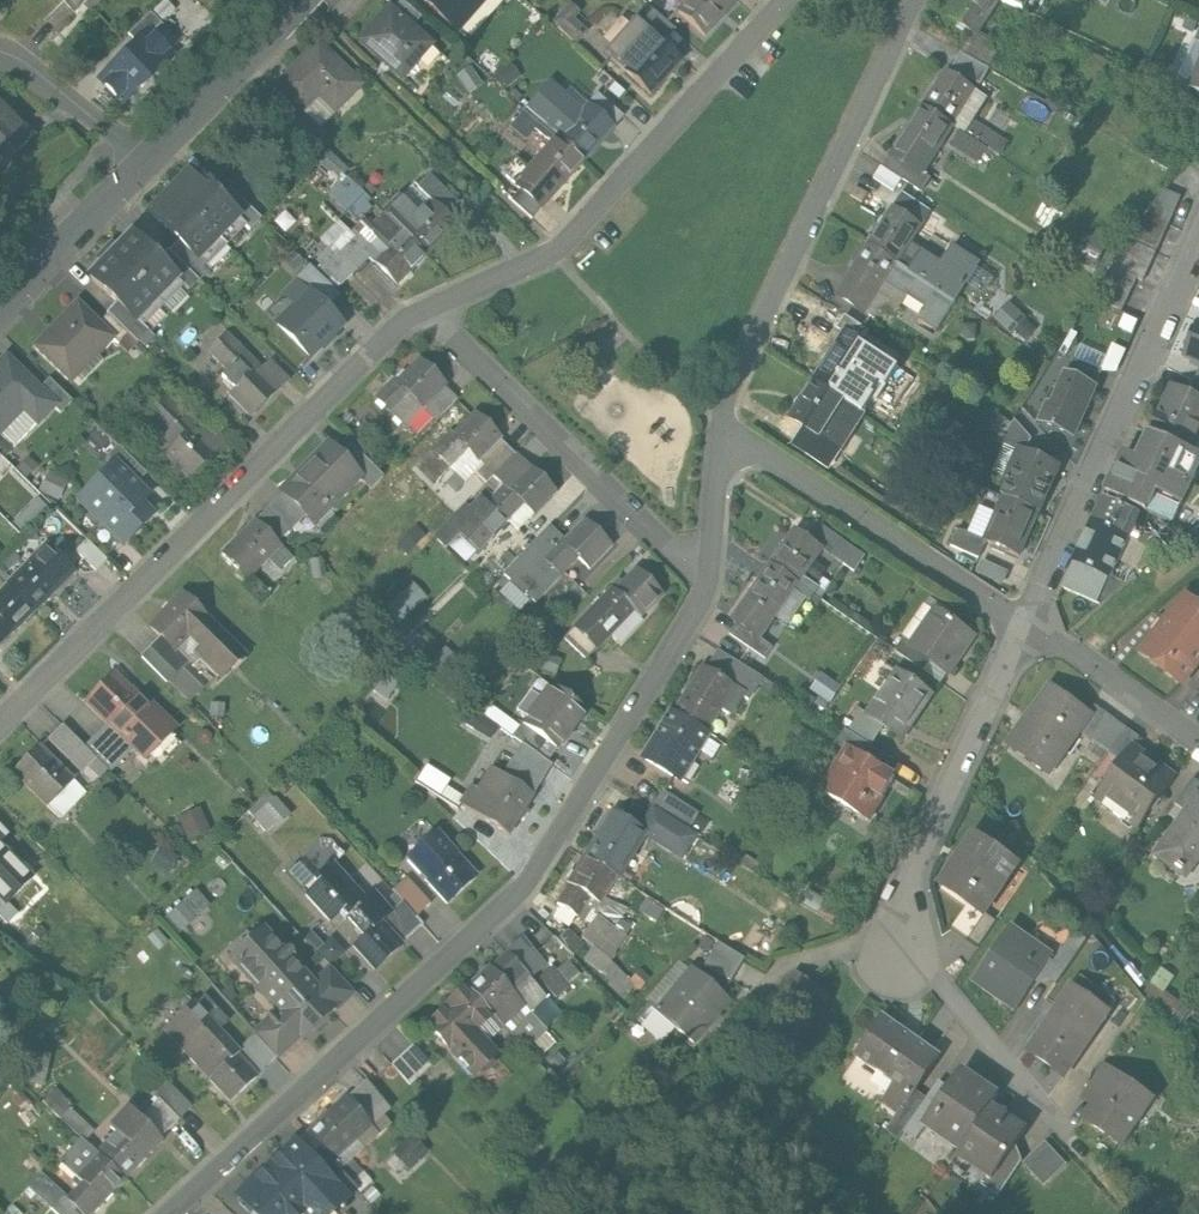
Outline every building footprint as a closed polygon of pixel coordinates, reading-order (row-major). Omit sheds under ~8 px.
[(74,10),(84,0),(65,0),(74,10)] [(233,2),(243,11),(253,0),(235,0),(233,2)] [(404,0),(400,0),(392,9),(413,27),(422,16),(404,0)] [(460,30),(462,28),(457,24),(478,0),(427,0),(460,30)] [(678,8),(704,32),(733,0),(685,0),(678,8)] [(949,14),(977,32),(998,0),(958,0),(949,14)] [(392,9),(388,6),(360,39),(402,75),(431,42),(413,27),(392,9)] [(1017,6),(1004,28),(1018,36),(1032,13),(1017,6)] [(674,26),(653,7),(642,19),(663,38),(674,26)] [(150,12),(128,33),(138,43),(148,33),(149,34),(161,23),(150,12)] [(637,15),(606,50),(651,92),(683,57),(663,38),(642,19),(637,15)] [(585,30),(571,17),(563,26),(577,39),(585,30)] [(138,43),(101,78),(122,100),(138,86),(141,89),(156,74),(153,71),(169,56),(149,34),(148,33),(138,43)] [(999,52),(969,35),(960,50),(990,67),(999,52)] [(319,42),(276,86),(294,103),(303,111),(304,110),(323,90),(342,109),(364,86),(319,42)] [(990,67),(960,50),(952,64),(983,81),(990,67)] [(1187,85),(1198,90),(1198,60),(1187,85)] [(976,87),(946,67),(922,104),(951,123),(976,87)] [(548,83),(526,108),(558,137),(581,111),(548,83)] [(622,115),(597,93),(587,105),(611,127),(622,115)] [(0,101),(0,157),(5,162),(33,136),(0,101)] [(303,111),(294,103),(282,115),(314,146),(327,132),(304,110),(303,111)] [(922,104),(890,153),(920,172),(922,170),(952,124),(951,123),(922,104)] [(581,111),(558,137),(583,159),(611,127),(587,105),(581,111)] [(526,108),(511,126),(525,138),(535,126),(546,136),(547,136),(554,142),(558,137),(526,108)] [(1005,144),(970,121),(963,131),(986,146),(998,154),(1005,144)] [(963,131),(961,130),(953,143),(978,159),(986,146),(963,131)] [(554,142),(530,168),(517,183),(520,186),(542,205),(583,159),(558,137),(554,142)] [(920,172),(890,153),(883,164),(921,189),(930,175),(922,170),(920,172)] [(215,172),(231,187),(240,178),(224,162),(215,172)] [(219,196),(190,168),(170,189),(221,239),(241,219),(241,218),(219,196)] [(459,201),(434,174),(420,187),(434,202),(436,199),(448,212),(459,201)] [(354,182),(346,190),(343,187),(335,196),(354,214),(370,197),(354,182)] [(261,216),(229,186),(219,196),(241,218),(241,219),(249,228),(261,216)] [(542,205),(520,186),(511,197),(532,216),(542,205)] [(1163,187),(1111,265),(1136,276),(1142,279),(1180,195),(1163,187)] [(221,239),(170,189),(149,210),(178,238),(201,260),(202,259),(221,239)] [(929,211),(902,194),(894,207),(920,224),(929,211)] [(434,202),(418,216),(401,198),(384,214),(426,254),(459,223),(448,212),(436,199),(434,202)] [(894,207),(892,206),(869,242),(909,268),(921,250),(909,242),(920,224),(894,207)] [(361,234),(342,251),(358,268),(369,257),(394,284),(426,254),(384,214),(370,227),(381,238),(372,246),(361,234)] [(156,260),(129,234),(111,253),(157,298),(175,280),(175,279),(156,260)] [(201,260),(178,238),(168,249),(198,277),(199,279),(211,267),(202,259),(201,260)] [(353,272),(325,242),(312,254),(340,284),(353,272)] [(909,268),(869,242),(845,278),(873,297),(885,279),(926,306),(919,317),(937,328),(956,299),(909,268)] [(951,244),(938,264),(934,261),(935,258),(921,249),(921,250),(909,268),(956,299),(980,262),(951,244)] [(168,249),(168,248),(156,260),(175,279),(175,280),(185,290),(198,277),(168,249)] [(157,298),(111,253),(90,275),(116,300),(136,319),(138,318),(157,298)] [(340,294),(309,264),(296,278),(298,280),(310,292),(326,308),(340,294)] [(1136,276),(1111,265),(1092,295),(1121,308),(1136,276)] [(873,297),(845,278),(836,292),(864,310),(873,297)] [(310,292),(298,280),(284,295),(295,306),(310,292)] [(310,292),(295,306),(278,323),(310,356),(342,324),(326,308),(310,292)] [(990,318),(1024,337),(1034,318),(1000,299),(990,318)] [(136,319),(116,300),(106,310),(107,311),(128,331),(136,339),(147,327),(138,318),(136,319)] [(96,323),(77,304),(37,345),(67,374),(92,348),(97,353),(112,338),(96,323)] [(128,331),(107,311),(96,323),(112,338),(117,343),(128,331)] [(1197,321),(1182,356),(1198,363),(1198,322),(1197,321)] [(876,350),(846,331),(837,344),(865,363),(867,364),(876,350)] [(227,333),(209,351),(227,370),(221,375),(234,388),(228,393),(250,415),(277,389),(257,368),(260,365),(227,333)] [(1109,338),(1098,366),(1113,371),(1124,344),(1109,338)] [(865,363),(837,344),(814,379),(842,398),(865,363)] [(0,358),(0,426),(21,405),(37,421),(54,404),(38,387),(38,386),(5,353),(0,358)] [(1100,369),(1073,356),(1067,371),(1094,383),(1100,369)] [(418,363),(400,381),(397,378),(377,399),(406,426),(423,408),(443,387),(418,363)] [(1066,371),(1052,402),(1049,400),(1040,420),(1072,434),(1095,383),(1094,383),(1067,371),(1066,371)] [(72,399),(48,376),(38,386),(38,387),(54,404),(60,411),(72,399)] [(1194,378),(1187,393),(1198,399),(1198,381),(1194,379),(1194,378)] [(814,379),(791,415),(806,426),(818,434),(819,432),(831,415),(851,429),(863,411),(842,398),(814,379)] [(443,387),(423,408),(436,421),(457,400),(443,387)] [(1151,432),(1190,450),(1198,431),(1198,430),(1193,427),(1198,414),(1198,399),(1187,393),(1173,387),(1151,432)] [(194,427),(161,393),(143,411),(163,431),(155,439),(167,451),(164,454),(186,476),(212,451),(195,434),(191,430),(194,427)] [(498,440),(472,415),(455,433),(452,429),(431,451),(449,468),(466,450),(478,461),(498,440)] [(1031,437),(1014,418),(998,441),(1017,449),(1018,448),(1025,451),(1031,437)] [(207,422),(195,434),(212,451),(224,439),(207,422)] [(818,434),(806,426),(795,442),(826,463),(838,445),(819,432),(818,434)] [(1151,432),(1139,458),(1125,452),(1106,491),(1146,510),(1156,488),(1170,494),(1173,488),(1186,494),(1198,466),(1198,455),(1190,450),(1151,432)] [(147,472),(118,444),(107,454),(115,462),(115,461),(136,482),(147,472)] [(383,477),(352,445),(340,457),(359,477),(372,489),(383,477)] [(329,446),(283,493),(306,516),(313,523),(359,477),(340,457),(329,446)] [(1025,451),(1018,448),(1017,449),(1004,479),(1009,481),(1003,494),(1037,510),(1057,466),(1025,451)] [(514,452),(493,474),(505,485),(508,487),(528,467),(514,452)] [(115,462),(79,497),(101,520),(104,517),(126,539),(152,513),(141,501),(148,494),(136,482),(115,461),(115,462)] [(528,467),(508,487),(505,485),(487,504),(457,534),(475,551),(522,502),(533,513),(554,492),(528,467)] [(306,516),(283,493),(266,509),(268,510),(289,532),(290,533),(306,516)] [(1037,510),(1004,495),(984,537),(984,538),(986,539),(1017,554),(1037,510)] [(468,509),(463,505),(433,537),(444,548),(457,534),(487,504),(480,497),(468,509)] [(1138,513),(1104,497),(1092,521),(1127,537),(1138,513)] [(289,532),(268,510),(256,522),(277,544),(289,532)] [(584,520),(563,542),(548,528),(504,574),(534,602),(578,556),(589,567),(610,545),(584,520)] [(1127,537),(1092,521),(1074,560),(1109,576),(1127,537)] [(255,522),(223,553),(248,579),(266,562),(277,573),(292,559),(277,544),(256,522),(255,522)] [(864,555),(817,522),(807,536),(823,547),(822,549),(853,571),(864,555)] [(415,525),(396,544),(407,554),(425,535),(415,525)] [(957,525),(949,542),(979,555),(986,539),(984,538),(984,537),(957,525)] [(807,536),(795,528),(771,563),(814,593),(818,588),(803,577),(822,549),(823,547),(807,536)] [(1165,531),(1146,547),(1153,557),(1160,551),(1173,542),(1165,531)] [(107,558),(86,537),(75,548),(96,569),(107,558)] [(37,568),(28,559),(7,580),(35,608),(55,588),(54,586),(71,568),(54,551),(37,568)] [(309,560),(312,579),(326,577),(322,558),(309,560)] [(981,559),(975,572),(1001,583),(1007,570),(981,559)] [(1109,576),(1074,560),(1066,576),(1101,592),(1109,576)] [(770,562),(730,619),(736,622),(760,639),(774,619),(786,628),(807,597),(810,599),(814,593),(771,563),(770,562)] [(661,595),(635,569),(615,590),(614,591),(634,610),(640,616),(661,595)] [(6,579),(0,584),(0,639),(11,628),(13,630),(35,608),(7,580),(6,579)] [(411,581),(383,609),(398,624),(426,597),(411,581)] [(612,587),(574,626),(575,627),(596,647),(596,648),(634,610),(614,591),(615,590),(612,587)] [(242,652),(183,593),(150,625),(162,637),(175,651),(177,649),(189,637),(204,651),(198,657),(217,676),(242,652)] [(1174,605),(1173,610),(1141,651),(1182,684),(1198,662),(1198,612),(1184,601),(1179,601),(1174,605)] [(973,636),(937,611),(915,643),(913,645),(933,658),(949,670),(973,636)] [(760,639),(736,622),(728,634),(763,658),(771,647),(760,639)] [(596,647),(575,627),(565,637),(586,657),(596,647)] [(933,658),(913,645),(915,643),(904,636),(895,650),(925,670),(933,658)] [(175,651),(162,637),(143,657),(167,681),(188,660),(177,649),(175,651)] [(774,685),(719,650),(706,670),(722,680),(721,682),(743,696),(749,700),(758,686),(769,693),(774,685)] [(706,670),(702,667),(690,687),(689,686),(672,713),(706,733),(720,709),(730,716),(743,696),(721,682),(722,680),(706,670)] [(897,670),(866,713),(883,724),(903,738),(933,694),(897,670)] [(842,685),(822,672),(810,690),(819,696),(815,702),(825,709),(842,685)] [(148,707),(116,675),(90,701),(111,722),(135,746),(144,755),(174,725),(153,703),(148,707)] [(585,709),(551,684),(522,723),(557,748),(585,709)] [(1089,715),(1050,686),(1008,742),(1049,772),(1079,732),(1091,716),(1089,715)] [(1124,729),(1095,707),(1089,715),(1091,716),(1079,732),(1107,752),(1124,729)] [(847,730),(871,745),(883,724),(866,713),(860,709),(847,730)] [(706,733),(672,713),(668,711),(639,759),(680,783),(709,735),(706,733)] [(135,746),(111,722),(98,736),(121,760),(135,746)] [(97,756),(64,723),(50,737),(83,770),(97,756)] [(557,748),(522,723),(513,736),(523,744),(547,761),(557,748)] [(799,725),(794,734),(807,741),(812,732),(799,725)] [(1124,729),(1107,752),(1120,762),(1131,747),(1133,748),(1139,740),(1124,729)] [(871,745),(847,730),(839,742),(846,747),(847,746),(864,756),(871,745)] [(547,761),(523,744),(502,776),(532,795),(552,764),(547,761)] [(42,745),(15,772),(48,805),(75,778),(42,745)] [(864,756),(847,746),(846,747),(821,788),(868,817),(894,775),(864,756)] [(1120,762),(1095,796),(1138,828),(1174,779),(1133,748),(1131,747),(1120,762)] [(413,778),(439,794),(450,777),(424,761),(413,778)] [(532,795),(502,776),(491,769),(478,790),(471,786),(460,803),(509,834),(520,817),(524,819),(529,810),(526,808),(533,795),(532,795)] [(1175,802),(1186,810),(1198,794),(1198,782),(1193,777),(1175,802)] [(697,812),(663,791),(653,807),(689,829),(697,812)] [(271,793),(250,813),(266,830),(287,810),(271,793)] [(757,806),(741,794),(733,806),(749,818),(757,806)] [(1198,794),(1186,810),(1156,852),(1183,873),(1187,868),(1182,865),(1198,841),(1198,794)] [(176,814),(188,837),(208,826),(195,803),(176,814)] [(689,829),(653,807),(640,828),(648,832),(646,836),(683,859),(698,834),(689,829)] [(640,828),(612,810),(584,856),(617,877),(619,878),(646,836),(648,832),(640,828)] [(428,821),(410,838),(419,847),(437,831),(428,821)] [(439,830),(437,831),(419,847),(407,858),(448,903),(479,875),(439,830)] [(974,832),(940,881),(968,901),(982,912),(984,910),(1017,862),(974,832)] [(0,844),(0,880),(17,863),(3,850),(5,849),(0,844)] [(760,861),(743,852),(738,860),(755,870),(760,861)] [(617,877),(584,856),(569,881),(570,882),(590,894),(602,902),(602,901),(617,877)] [(363,894),(333,861),(315,878),(318,882),(307,892),(330,917),(341,907),(366,933),(354,943),(375,966),(402,942),(381,919),(392,909),(375,890),(367,896),(363,894)] [(431,901),(407,876),(393,889),(396,892),(403,899),(417,914),(431,901)] [(590,894),(570,882),(559,901),(578,913),(583,906),(590,894)] [(825,896),(809,887),(800,902),(817,910),(825,896)] [(196,889),(163,918),(177,934),(210,905),(196,889)] [(648,896),(636,889),(631,898),(642,905),(648,896)] [(396,892),(389,898),(396,906),(403,899),(396,892)] [(602,902),(590,894),(583,906),(598,914),(605,903),(602,901),(602,902)] [(0,895),(0,914),(8,922),(18,912),(0,895)] [(417,914),(403,899),(396,906),(392,909),(381,919),(402,942),(423,922),(417,914)] [(968,901),(951,925),(977,944),(995,918),(984,910),(982,912),(968,901)] [(627,936),(598,914),(582,936),(594,945),(611,957),(627,936)] [(1011,922),(971,977),(1014,1008),(1053,953),(1011,922)] [(314,982),(263,927),(229,958),(275,1008),(251,1030),(255,1034),(275,1055),(278,1059),(301,1038),(302,1040),(354,992),(331,967),(314,982)] [(157,929),(147,937),(159,950),(168,942),(157,929)] [(311,930),(304,936),(331,967),(346,952),(332,936),(323,944),(311,930)] [(1075,930),(1052,962),(1064,970),(1087,938),(1075,930)] [(546,963),(523,935),(507,950),(524,968),(523,969),(530,977),(546,963)] [(743,955),(717,940),(704,963),(731,977),(743,955)] [(630,977),(594,945),(583,958),(611,979),(608,983),(626,998),(636,984),(641,987),(650,976),(641,967),(630,977)] [(524,968),(507,950),(491,965),(521,998),(537,984),(530,977),(523,969),(524,968)] [(491,965),(489,964),(467,985),(504,1024),(524,1004),(520,1000),(521,998),(491,965)] [(729,997),(691,966),(656,1007),(694,1039),(729,997)] [(1115,999),(1080,974),(1066,993),(1101,1018),(1115,999)] [(521,998),(520,1000),(524,1004),(530,1010),(546,994),(537,984),(521,998)] [(504,1024),(467,985),(445,1006),(446,1007),(429,1022),(475,1072),(496,1053),(485,1041),(504,1024)] [(1101,1018),(1066,993),(1028,1048),(1063,1073),(1101,1018)] [(205,996),(196,1004),(192,1000),(163,1027),(196,1062),(206,1051),(220,1066),(209,1076),(231,1099),(257,1074),(256,1073),(244,1060),(237,1053),(240,1051),(219,1028),(227,1020),(205,996)] [(520,1035),(530,1045),(535,1041),(545,1051),(556,1040),(546,1030),(547,1028),(530,1010),(524,1004),(504,1024),(517,1037),(520,1035)] [(940,1052),(882,1013),(854,1053),(891,1079),(879,1098),(897,1110),(916,1087),(940,1052)] [(255,1034),(239,1048),(247,1057),(244,1060),(256,1073),(275,1055),(255,1034)] [(413,1043),(392,1062),(411,1083),(432,1063),(413,1043)] [(23,1080),(44,1084),(49,1053),(29,1049),(23,1080)] [(1103,1064),(1086,1088),(1099,1097),(1116,1073),(1103,1064)] [(996,1093),(961,1069),(937,1103),(924,1121),(959,1146),(990,1102),(996,1093)] [(1099,1097),(1085,1117),(1120,1142),(1142,1110),(1135,1104),(1143,1092),(1116,1073),(1099,1097)] [(191,1104),(168,1080),(155,1094),(158,1098),(179,1118),(191,1104)] [(390,1107),(366,1080),(347,1096),(362,1115),(371,1125),(390,1107)] [(916,1087),(897,1110),(884,1127),(896,1135),(902,1126),(925,1095),(916,1087)] [(72,1105),(55,1088),(45,1099),(62,1115),(72,1105)] [(925,1095),(902,1126),(915,1135),(924,1121),(937,1103),(925,1095)] [(347,1096),(331,1112),(329,1110),(307,1131),(332,1159),(355,1139),(346,1129),(362,1115),(347,1096)] [(179,1118),(158,1098),(139,1116),(161,1136),(179,1118)] [(959,1146),(955,1152),(990,1177),(1014,1143),(1025,1127),(990,1102),(959,1146)] [(139,1116),(127,1104),(110,1123),(118,1130),(98,1151),(126,1178),(163,1139),(161,1136),(139,1116)] [(95,1128),(72,1105),(62,1115),(82,1135),(85,1138),(95,1128)] [(332,1159),(307,1131),(296,1140),(322,1169),(332,1159)] [(82,1135),(60,1160),(85,1182),(70,1197),(86,1213),(102,1198),(103,1199),(126,1178),(98,1151),(85,1138),(82,1135)] [(1045,1139),(1021,1160),(1042,1184),(1066,1163),(1045,1139)] [(296,1140),(237,1194),(256,1213),(302,1213),(303,1213),(304,1213),(333,1213),(350,1198),(322,1169),(296,1140)] [(990,1177),(985,1184),(997,1192),(1020,1159),(1014,1143),(990,1177)] [(66,1193),(42,1169),(29,1182),(53,1206),(66,1193)] [(53,1206),(61,1213),(86,1213),(70,1197),(66,1193),(53,1206)] [(3,1213),(23,1213),(12,1204),(3,1213)]
